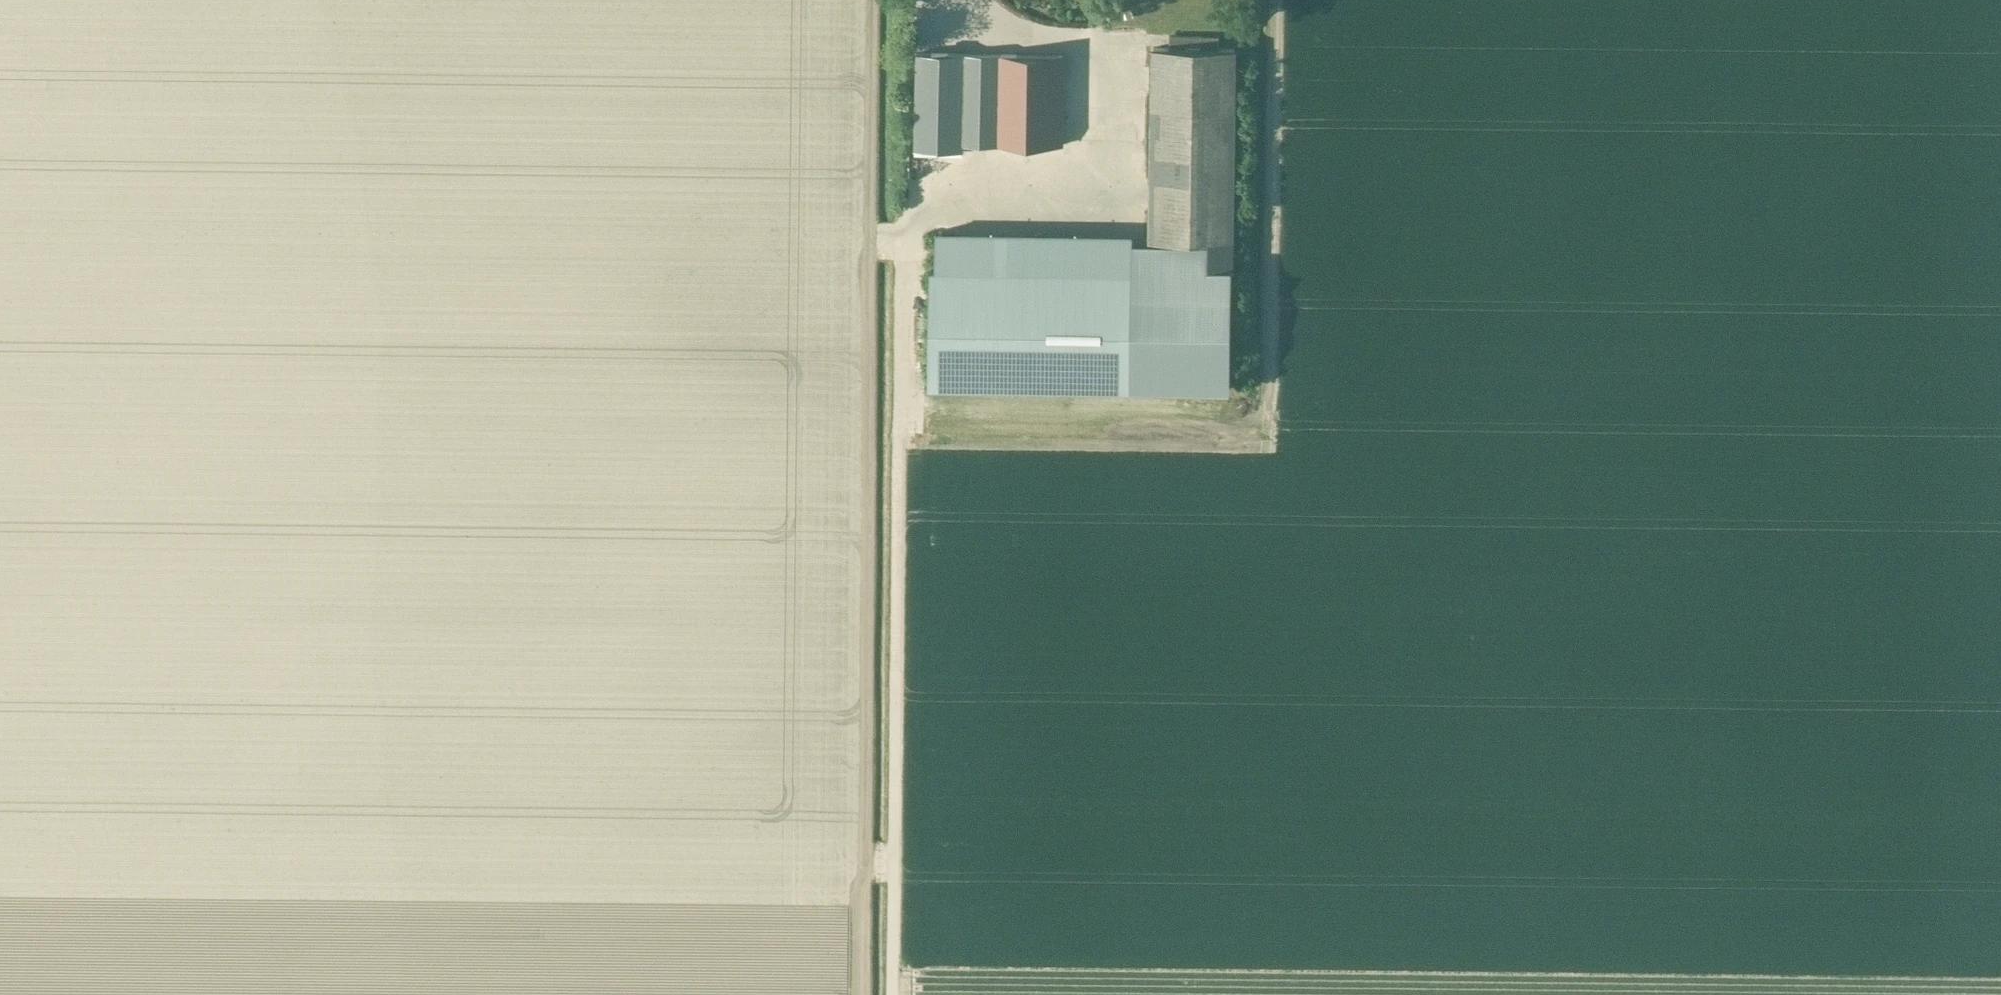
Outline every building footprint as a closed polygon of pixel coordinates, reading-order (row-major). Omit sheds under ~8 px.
[(1231,242),(1234,51),(1219,50),(1219,38),(1169,37),(1169,49),(1153,49),(1150,241),(1231,242)] [(963,153),(963,144),(965,55),(965,54),(915,53),(913,152),(963,153)] [(991,145),(993,56),(965,55),(963,144),(991,145)] [(993,56),(991,145),(1062,146),(1064,57),(993,56)] [(1229,389),(1231,242),(1150,241),(1132,240),(1132,271),(1130,388),(1229,389)] [(1132,271),(935,269),(933,385),(1130,388),(1132,271)]
